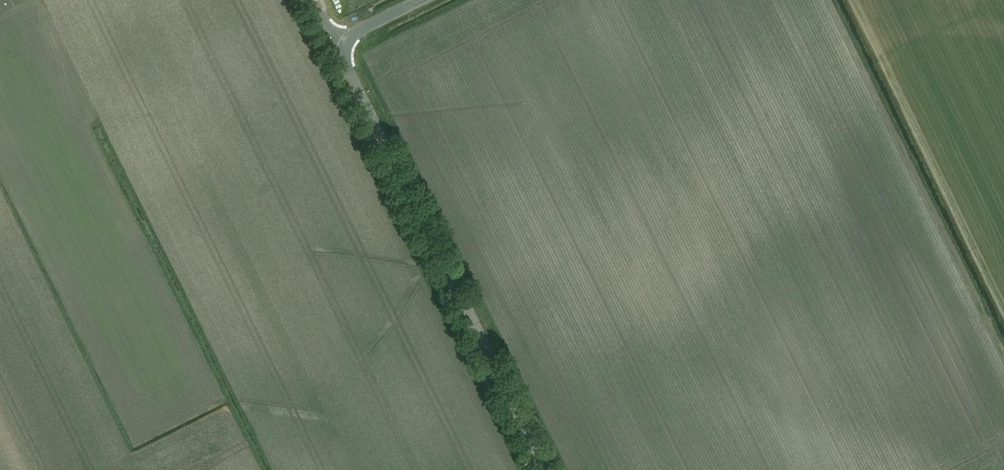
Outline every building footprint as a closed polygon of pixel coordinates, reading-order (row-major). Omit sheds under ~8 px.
[(18,0),(0,0),(0,9),(18,0)]
